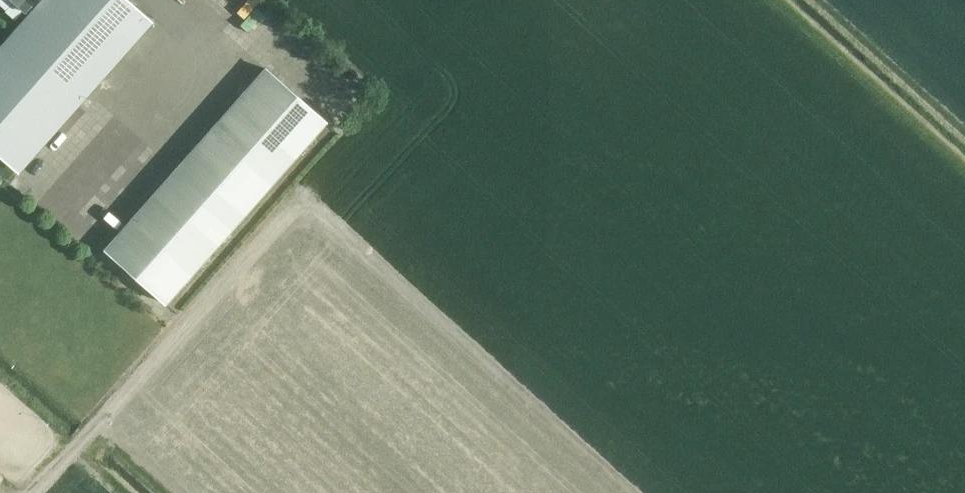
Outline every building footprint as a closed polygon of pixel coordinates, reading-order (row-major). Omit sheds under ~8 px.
[(28,13),(0,44),(0,156),(19,173),(153,21),(128,0),(39,0),(28,13)] [(28,13),(39,0),(13,0),(28,13)] [(264,67),(104,249),(165,303),(325,121),(264,67)]
